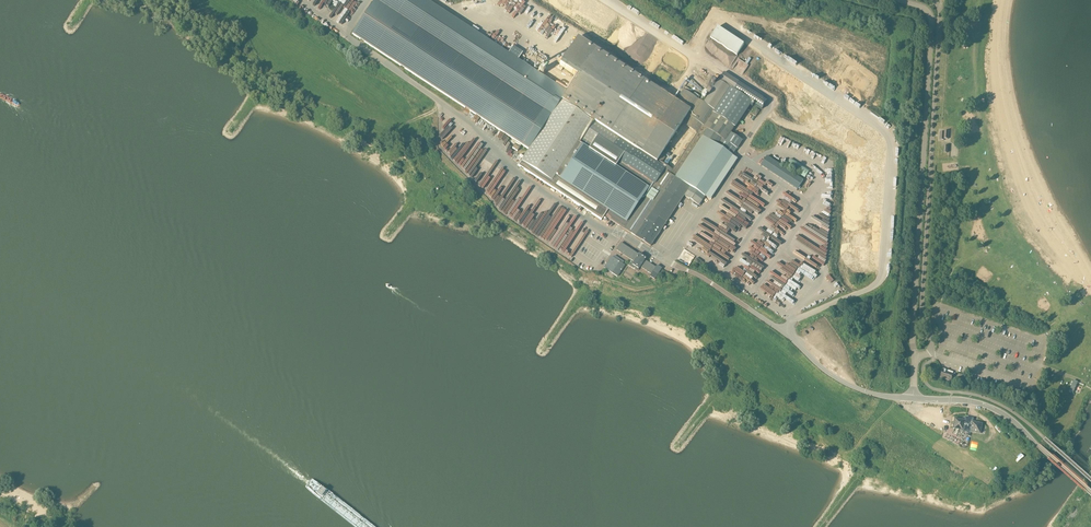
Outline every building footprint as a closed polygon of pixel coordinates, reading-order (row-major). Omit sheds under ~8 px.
[(683,89),(676,101),(595,48),(567,92),(427,0),(374,0),(352,34),(529,150),(518,166),(601,220),(604,216),(624,229),(651,247),(684,196),(699,205),(705,196),(737,149),(742,141),(731,133),(735,127),(752,103),(762,109),(767,101),(738,82),(724,72),(719,80),(718,80),(703,103),(698,99),(700,96),(694,93),(692,95),(683,89)] [(521,2),(518,0),(505,0),(503,3),(509,7),(510,5),(516,9),(521,2)] [(737,55),(744,45),(718,27),(711,38),(729,50),(737,55)] [(948,139),(949,131),(944,131),(944,132),(940,132),(940,140),(944,140),(944,139),(948,139)] [(797,189),(804,180),(767,156),(761,166),(797,189)] [(787,166),(806,176),(810,169),(791,159),(787,166)] [(638,255),(621,243),(616,250),(631,260),(628,265),(637,271),(638,269),(640,267),(651,274),(650,276),(655,279),(661,269),(656,266),(655,267),(644,260),(645,258),(639,254),(638,255)] [(612,273),(620,262),(611,256),(604,268),(612,273)] [(951,381),(953,375),(946,373),(947,371),(943,370),(940,377),(951,381)] [(1089,387),(1090,385),(1073,377),(1067,393),(1083,401),(1088,389),(1090,390),(1090,388),(1089,387)] [(973,422),(973,420),(965,418),(965,420),(955,418),(954,428),(980,433),(982,423),(973,422)] [(959,445),(967,448),(969,439),(961,437),(959,445)]
